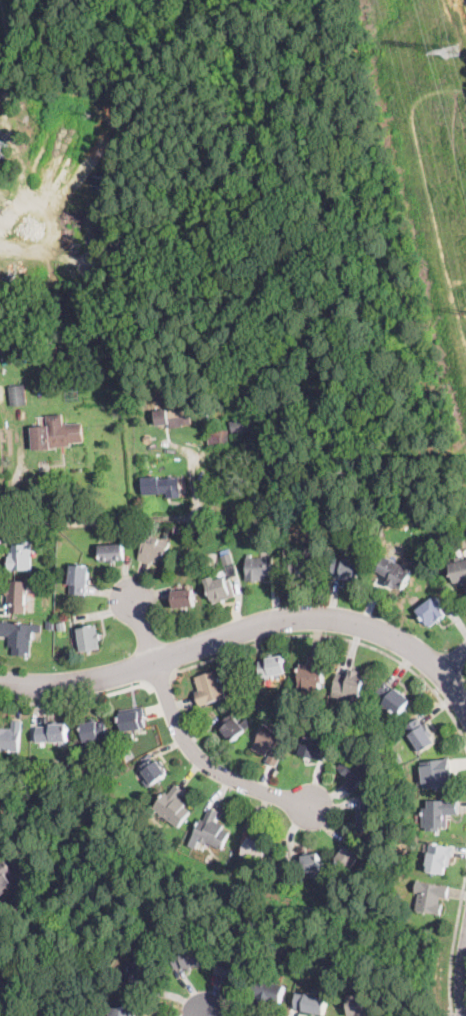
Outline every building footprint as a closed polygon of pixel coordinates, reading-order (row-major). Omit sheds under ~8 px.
[(3,401),(0,400),(0,391),(2,385),(8,387),(3,401)] [(15,406),(10,406),(9,386),(11,386),(25,385),(26,405),(15,406)] [(171,396),(166,397),(165,390),(171,390),(175,389),(176,395),(171,396)] [(189,409),(190,417),(191,424),(183,425),(183,427),(169,429),(168,424),(157,426),(155,412),(168,410),(168,412),(170,412),(170,411),(172,410),(172,411),(189,409)] [(63,421),(63,425),(82,423),(83,442),(71,443),(71,446),(55,447),(55,449),(34,450),(32,427),(48,426),(47,416),(63,414),(63,421)] [(234,435),(233,435),(229,421),(253,415),(256,429),(234,435)] [(229,430),(229,444),(221,444),(220,448),(206,447),(206,436),(207,429),(229,430)] [(159,477),(159,478),(179,477),(180,497),(167,498),(166,493),(142,494),(142,478),(159,477)] [(184,525),(183,534),(174,532),(175,524),(184,525)] [(165,556),(163,559),(160,558),(158,563),(152,561),(151,564),(137,559),(138,556),(146,534),(169,542),(165,556)] [(9,572),(8,556),(9,556),(9,553),(13,553),(12,546),(23,545),(23,542),(31,542),(32,571),(9,572)] [(115,561),(115,563),(110,563),(110,561),(100,562),(99,545),(124,544),(125,560),(115,561)] [(404,550),(401,554),(394,551),(396,546),(404,550)] [(234,563),(224,566),(221,556),(231,553),(234,563)] [(319,556),(319,561),(319,577),(313,577),(313,580),(305,580),(305,576),(295,577),(294,558),(299,558),(299,555),(307,555),(307,557),(313,557),(313,554),(319,554),(319,556)] [(251,557),(251,558),(273,557),(273,577),(265,577),(265,580),(262,580),(262,581),(246,581),(246,577),(247,576),(246,558),(248,558),(248,555),(251,555),(251,557)] [(405,586),(403,590),(396,586),(395,588),(387,584),(391,578),(378,571),(386,556),(413,571),(405,586)] [(438,564),(436,567),(429,562),(432,556),(440,561),(438,564)] [(465,560),(465,585),(460,586),(459,582),(453,583),(448,565),(456,563),(455,558),(464,556),(465,560)] [(343,559),(357,561),(363,562),(360,581),(348,579),(347,582),(342,581),(342,576),(332,575),(334,560),(343,561),(343,559)] [(91,583),(90,585),(87,585),(86,595),(70,594),(71,585),(69,585),(71,565),(90,567),(89,579),(91,580),(91,583)] [(432,579),(426,584),(420,578),(426,573),(432,579)] [(213,578),(214,580),(224,577),(225,580),(228,579),(234,594),(235,596),(212,605),(202,578),(212,574),(213,578)] [(29,588),(28,588),(28,595),(26,595),(26,614),(10,614),(10,604),(8,604),(8,596),(6,596),(6,589),(9,589),(9,581),(29,581),(29,588)] [(179,607),(174,608),(172,591),(193,589),(194,606),(179,607)] [(444,618),(438,623),(437,623),(430,628),(416,611),(426,604),(436,596),(443,604),(440,607),(447,616),(444,618)] [(9,636),(0,636),(0,623),(42,626),(41,632),(33,632),(33,640),(31,640),(30,656),(13,655),(13,648),(8,647),(9,636)] [(66,630),(58,632),(57,624),(64,623),(66,630)] [(96,626),(97,634),(99,634),(101,641),(98,641),(100,649),(80,653),(78,645),(80,645),(78,632),(74,633),(74,631),(96,626)] [(269,677),(270,679),(265,680),(265,677),(262,678),(259,663),(267,661),(267,659),(283,656),(286,674),(269,677)] [(315,691),(299,691),(299,665),(309,665),(309,658),(322,657),(324,657),(324,691),(315,691)] [(367,677),(362,691),(358,706),(349,703),(351,695),(334,689),(339,674),(348,677),(350,669),(367,677)] [(222,684),(223,686),(226,685),(227,688),(223,689),(226,697),(208,703),(208,704),(200,707),(195,692),(199,691),(195,678),(217,670),(222,684)] [(405,708),(399,717),(395,715),(392,720),(385,715),(388,711),(385,708),(386,705),(376,697),(378,694),(377,693),(384,683),(386,681),(411,700),(405,708)] [(267,709),(262,716),(253,709),(259,702),(267,709)] [(122,733),(119,711),(141,707),(145,729),(122,733)] [(230,716),(233,719),(235,717),(241,724),(247,719),(252,725),(232,741),(227,735),(224,737),(223,736),(219,731),(223,728),(220,724),(230,716)] [(421,722),(423,725),(425,724),(436,742),(421,752),(404,728),(418,718),(421,722)] [(18,751),(0,750),(0,729),(12,730),(12,721),(21,722),(20,729),(19,747),(18,751)] [(95,741),(84,742),(82,724),(106,721),(108,736),(99,737),(99,740),(95,741)] [(57,723),(57,724),(67,724),(68,742),(36,743),(36,727),(52,727),(52,723),(57,723)] [(287,743),(282,752),(275,766),(267,762),(271,753),(267,751),(265,756),(252,749),(264,725),(290,737),(287,743)] [(325,761),(325,762),(299,755),(304,736),(321,740),(320,745),(329,748),(325,761)] [(402,761),(395,766),(388,756),(396,751),(402,761)] [(352,792),(351,793),(345,787),(351,781),(338,768),(353,752),(372,771),(352,792)] [(82,766),(79,766),(78,757),(89,756),(90,765),(82,766)] [(151,760),(154,764),(158,761),(159,762),(161,761),(164,764),(161,766),(167,774),(147,788),(142,782),(148,778),(143,771),(145,769),(142,765),(150,759),(151,760)] [(433,788),(425,789),(422,763),(450,759),(452,778),(449,778),(450,786),(433,788)] [(181,794),(179,797),(186,803),(183,807),(190,812),(178,827),(153,809),(165,793),(169,795),(176,785),(184,790),(181,794)] [(457,801),(457,811),(457,814),(448,813),(447,827),(442,827),(442,831),(427,831),(427,827),(423,827),(423,808),(428,808),(429,799),(457,800),(457,801)] [(374,831),(373,832),(370,832),(369,835),(364,835),(364,831),(357,830),(361,803),(377,805),(374,831)] [(214,821),(217,822),(223,825),(221,829),(229,833),(222,849),(207,842),(206,844),(198,841),(199,839),(193,836),(201,820),(204,821),(210,808),(219,812),(214,821)] [(256,840),(257,840),(257,838),(269,842),(268,844),(270,845),(268,853),(271,854),(268,863),(262,861),(261,864),(246,859),(247,856),(242,855),(247,837),(256,840)] [(452,857),(451,857),(449,867),(446,867),(444,875),(437,874),(437,875),(427,873),(429,865),(426,865),(431,843),(454,847),(452,857)] [(353,846),(361,852),(357,856),(360,858),(350,871),(345,867),(344,869),(334,861),(345,847),(350,850),(353,846)] [(315,854),(315,855),(318,855),(320,867),(319,867),(321,877),(312,878),(311,876),(307,877),(307,874),(304,874),(303,871),(302,871),(300,859),(306,858),(305,856),(315,854)] [(8,894),(0,899),(0,865),(6,861),(12,871),(7,874),(13,884),(7,888),(5,889),(8,894)] [(447,898),(447,899),(441,897),(439,904),(443,905),(441,915),(416,910),(419,894),(415,893),(417,880),(422,881),(422,883),(449,888),(447,898)] [(3,952),(0,951),(0,925),(7,927),(7,929),(5,935),(11,937),(9,943),(5,942),(3,952)] [(195,967),(191,968),(191,971),(186,972),(185,967),(174,970),(171,954),(180,952),(180,950),(200,946),(204,966),(195,967)] [(246,972),(243,983),(215,975),(216,970),(219,957),(248,965),(246,972)] [(285,988),(281,1003),(275,1002),(275,1004),(267,1002),(266,1005),(252,1001),(255,991),(258,978),(286,986),(285,988)] [(328,998),(324,1015),(320,1015),(303,1012),(303,1011),(294,1009),(298,993),(307,995),(307,993),(328,998)] [(377,1002),(378,1015),(349,1015),(349,1009),(345,1009),(344,1000),(349,1000),(349,995),(377,995),(377,1002)] [(136,1009),(136,1015),(110,1015),(110,1008),(136,1009)]
